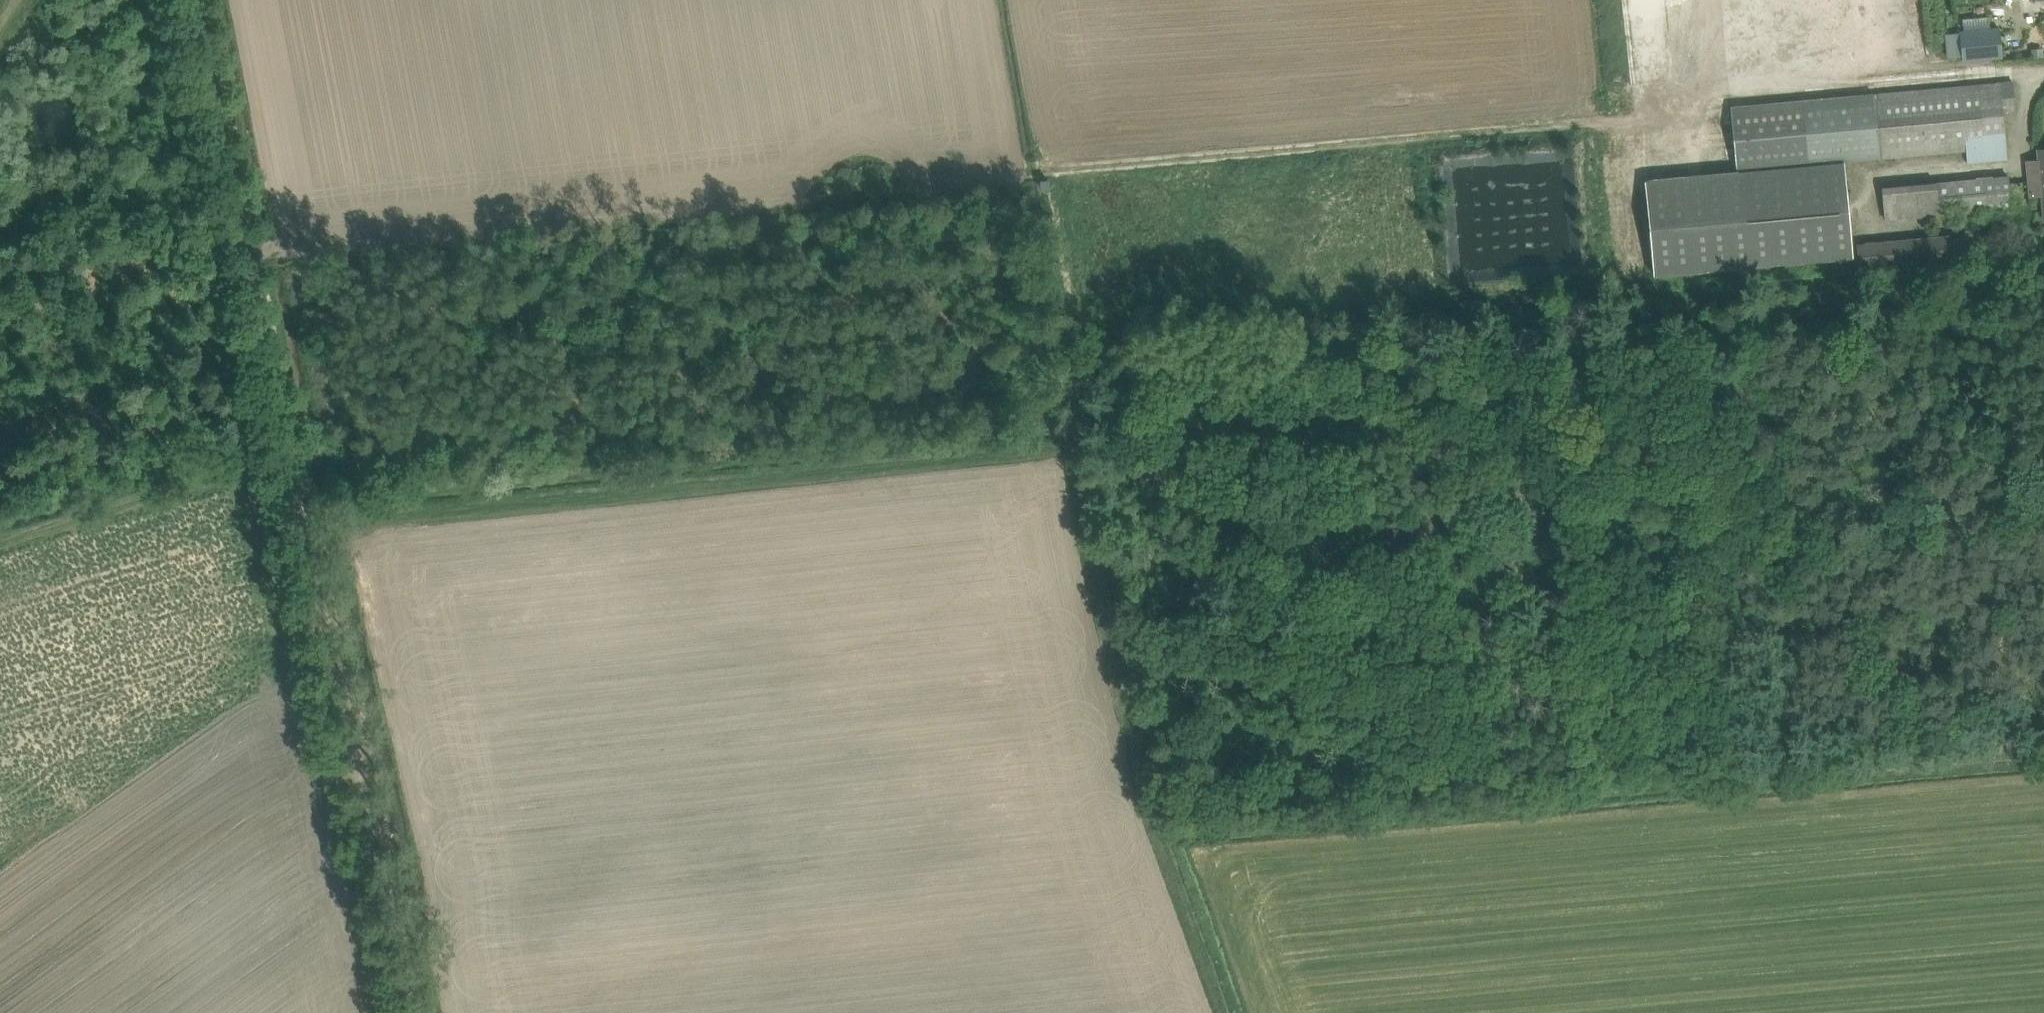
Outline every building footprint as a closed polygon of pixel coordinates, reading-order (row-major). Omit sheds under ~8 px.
[(1959,31),(1963,59),(2003,55),(2000,27),(1959,31)] [(2042,48),(2032,49),(2032,57),(2043,56),(2042,48)] [(2006,145),(2003,109),(2016,108),(2013,81),(2000,82),(1980,84),(1874,93),(1806,99),(1805,89),(1797,90),(1797,100),(1731,105),(1745,265),(1853,255),(1845,159),(1880,156),(1986,147),(2006,145)] [(2012,206),(2009,174),(1984,177),(1936,181),(1939,213),(1987,209),(2012,206)] [(1971,256),(1969,234),(1949,236),(1951,258),(1971,256)] [(1888,241),(1855,240),(1854,254),(1887,255),(1888,241)]
